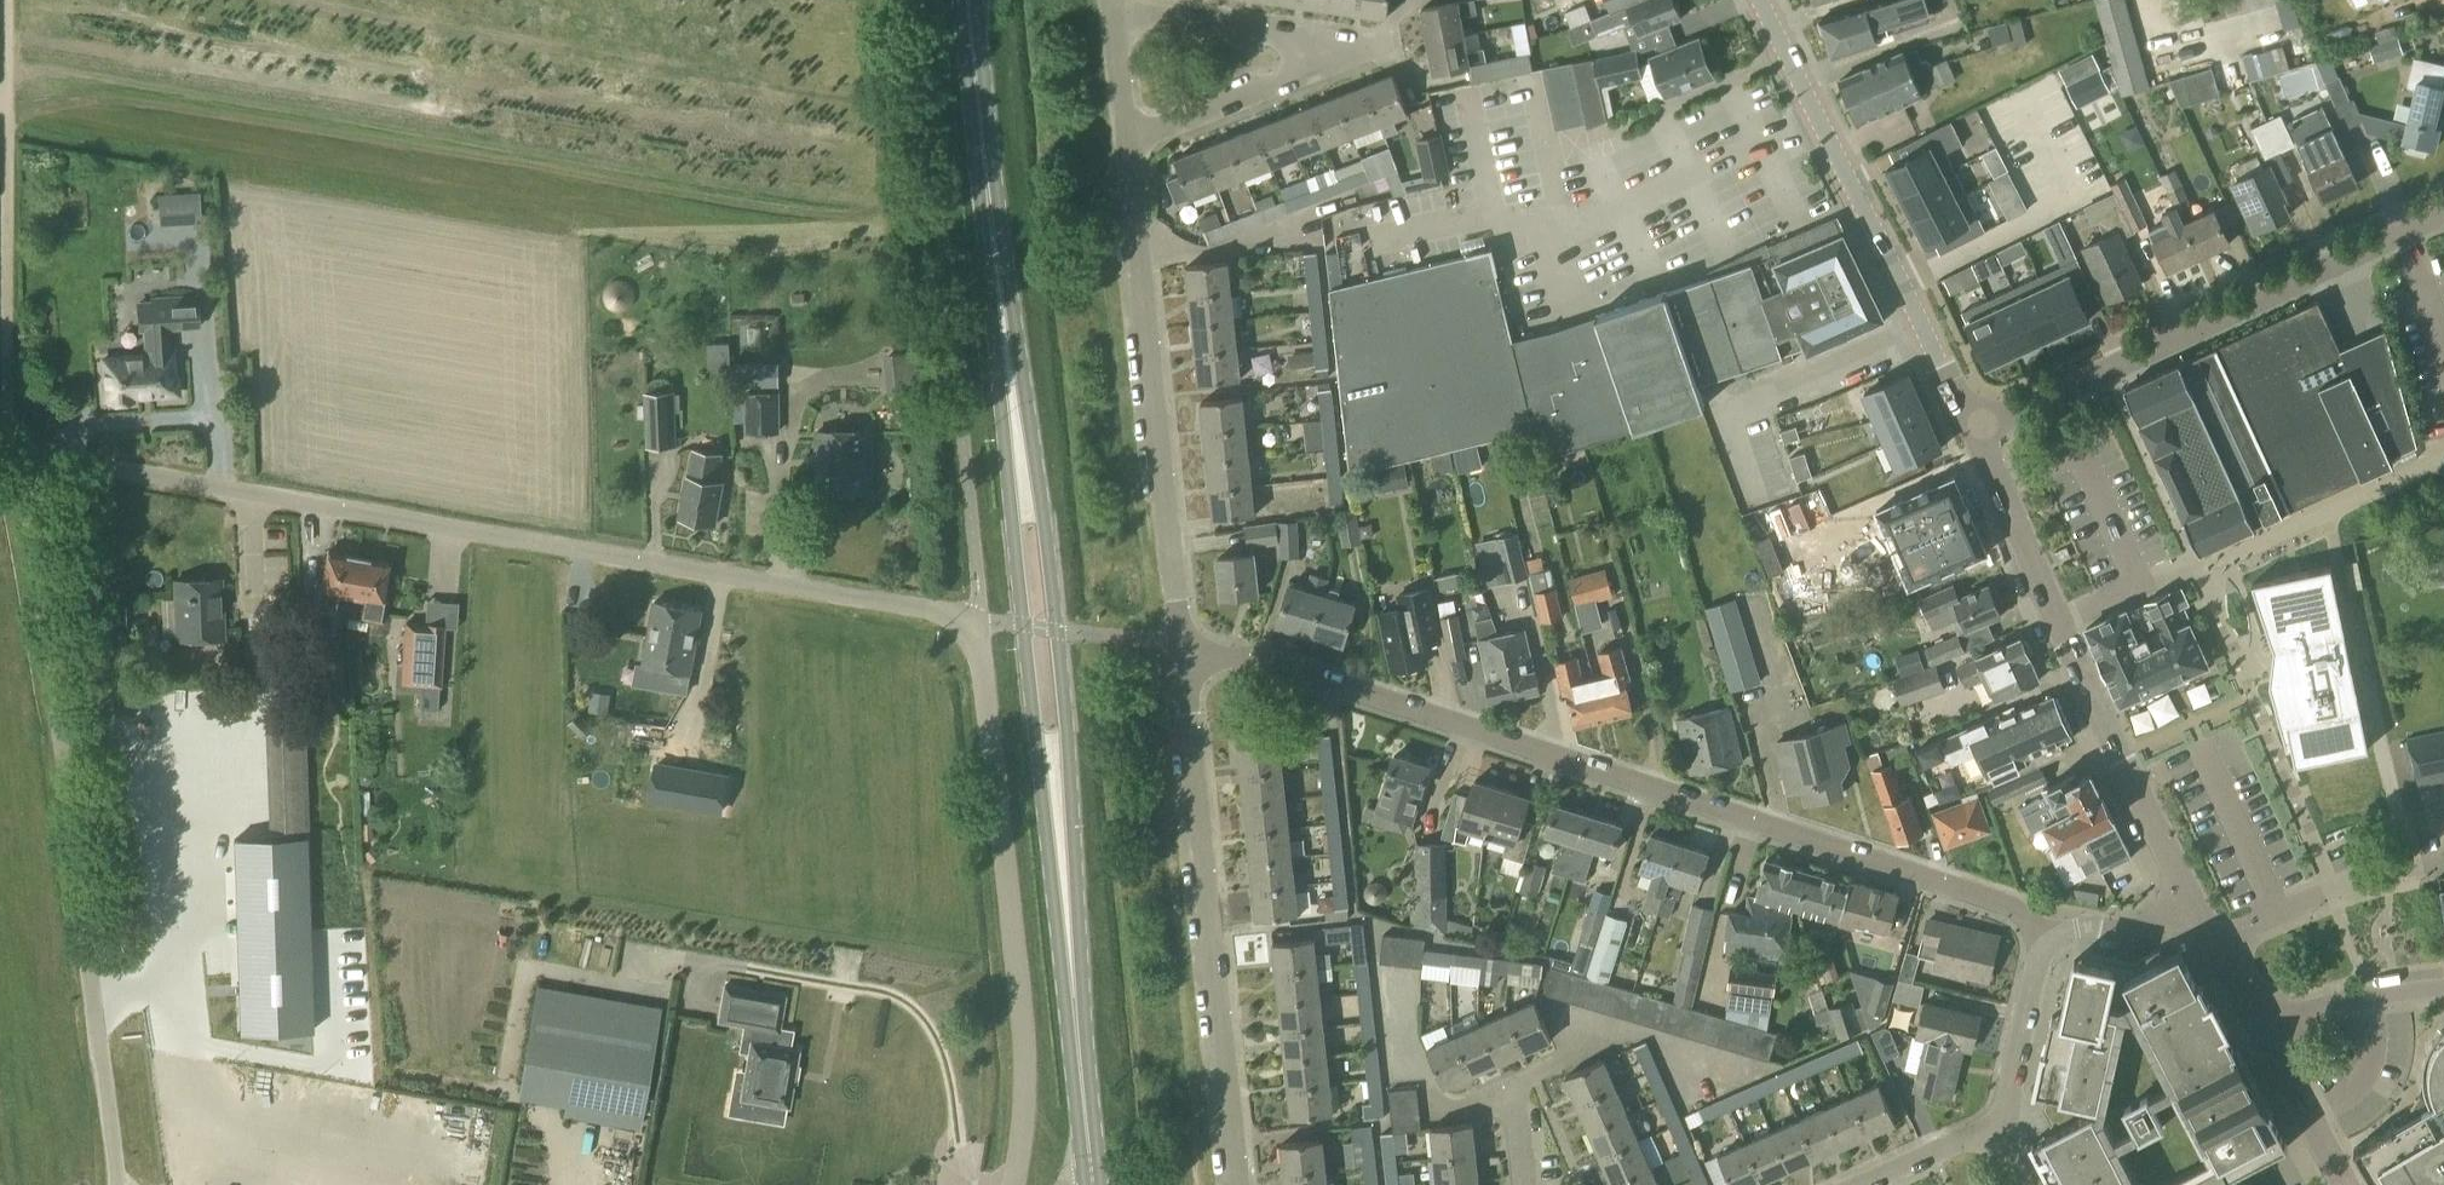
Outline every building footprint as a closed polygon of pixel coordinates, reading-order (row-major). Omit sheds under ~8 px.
[(1330,0),(1301,0),(1300,6),(1329,10),(1330,0)] [(1360,0),(1330,0),(1329,10),(1358,14),(1360,0)] [(1358,14),(1387,18),(1389,0),(1360,0),(1358,14)] [(1464,35),(1460,18),(1477,15),(1475,0),(1472,0),(1421,10),(1427,42),(1464,35)] [(1611,13),(1626,7),(1626,6),(1641,0),(1606,0),(1611,13)] [(1611,13),(1618,29),(1633,23),(1638,37),(1681,19),(1673,0),(1641,0),(1626,6),(1626,7),(1611,13)] [(1820,20),(1821,22),(1817,23),(1828,58),(1832,56),(1832,58),(1876,44),(1873,33),(1930,14),(1925,0),(1895,0),(1866,10),(1864,6),(1820,20)] [(2148,86),(2124,0),(2095,0),(2122,94),(2148,86)] [(2283,4),(2282,0),(2237,0),(2241,15),(2283,4)] [(1570,28),(1591,20),(1585,5),(1564,14),(1570,28)] [(2020,19),(2006,23),(2012,48),(2026,44),(2020,19)] [(1591,20),(1570,28),(1577,45),(1598,36),(1591,20)] [(1518,26),(1523,55),(1536,53),(1531,24),(1518,26)] [(1464,35),(1427,42),(1434,74),(1487,64),(1484,48),(1467,51),(1464,35)] [(1640,68),(1636,51),(1572,63),(1587,129),(1615,120),(1608,89),(1640,80),(1650,104),(1713,79),(1705,57),(1707,53),(1704,45),(1699,44),(1698,40),(1651,59),(1652,63),(1640,68)] [(2399,42),(2369,51),(2373,63),(2403,55),(2399,42)] [(1922,64),(1922,63),(1916,50),(1903,56),(1902,53),(1840,80),(1852,107),(1885,92),(1881,83),(1922,64)] [(1495,79),(1532,72),(1529,54),(1491,62),(1495,79)] [(2337,77),(2329,59),(2317,64),(2325,83),(2324,84),(2334,108),(2349,101),(2339,77),(2337,77)] [(2443,81),(2443,66),(2413,59),(2406,88),(2416,90),(2404,141),(2406,142),(2404,151),(2425,156),(2427,147),(2434,149),(2439,130),(2433,129),(2443,88),(2442,88),(2443,81)] [(1885,92),(1852,107),(1859,125),(1922,97),(1920,94),(1938,86),(1940,91),(1957,83),(1947,60),(1929,68),(1926,61),(1922,63),(1922,64),(1881,83),(1885,92)] [(1572,63),(1542,70),(1543,72),(1558,136),(1587,129),(1572,63)] [(2099,69),(2066,86),(2078,109),(2111,92),(2099,69)] [(2181,109),(2219,97),(2211,69),(2168,82),(2181,109)] [(1365,87),(1380,125),(1408,115),(1393,76),(1365,87)] [(1353,136),(1380,125),(1365,87),(1338,98),(1353,136)] [(1326,146),(1353,136),(1338,98),(1311,108),(1326,146)] [(2107,109),(2113,127),(2135,120),(2128,102),(2107,109)] [(1299,157),(1326,146),(1311,108),(1284,119),(1299,157)] [(2281,117),(2266,123),(2280,154),(2295,148),(2281,117)] [(2303,158),(2323,201),(2357,185),(2325,117),(2293,132),(2305,157),(2303,158)] [(1271,167),(1299,157),(1284,119),(1257,129),(1271,167)] [(2266,123),(2250,130),(2264,161),(2280,154),(2266,123)] [(1914,156),(1879,174),(1892,200),(1947,172),(1939,155),(1957,146),(1946,124),(1907,143),(1914,156)] [(1244,178),(1271,167),(1257,129),(1229,140),(1244,178)] [(1403,183),(1406,195),(1444,185),(1443,178),(1451,177),(1442,134),(1415,141),(1424,177),(1403,183)] [(1217,188),(1244,178),(1229,140),(1202,150),(1217,188)] [(1406,195),(1403,183),(1390,148),(1361,159),(1366,170),(1371,183),(1387,176),(1394,198),(1406,195)] [(1995,148),(1981,155),(1987,165),(2001,158),(1995,148)] [(1176,204),(1217,188),(1202,150),(1174,161),(1181,177),(1167,182),(1176,204)] [(2263,169),(2257,156),(2229,169),(2235,182),(2233,183),(2255,232),(2288,217),(2266,168),(2263,169)] [(1343,193),(1371,183),(1366,170),(1338,180),(1343,193)] [(2177,212),(2191,205),(2175,170),(2160,177),(2174,209),(2175,208),(2177,212)] [(1947,172),(1892,200),(1904,224),(1959,196),(1947,172)] [(2135,232),(2148,226),(2125,179),(2112,185),(2135,232)] [(1316,204),(1343,193),(1338,180),(1311,191),(1316,204)] [(1289,214),(1316,204),(1311,191),(1284,201),(1289,214)] [(2120,239),(2135,232),(2116,193),(2084,208),(2092,225),(2098,223),(2105,240),(2084,250),(2107,300),(2140,285),(2120,239)] [(183,194),(157,195),(159,226),(184,224),(185,224),(183,194)] [(1959,196),(1904,224),(1917,249),(1945,235),(1952,248),(1979,235),(1959,196)] [(1263,224),(1289,214),(1284,201),(1258,212),(1263,224)] [(2183,224),(2177,212),(2175,208),(2174,209),(2161,215),(2166,223),(2148,232),(2152,239),(2167,273),(2198,258),(2183,224)] [(2183,224),(2198,258),(2229,244),(2214,210),(2183,224)] [(1236,235),(1263,224),(1258,212),(1231,222),(1236,235)] [(1236,235),(1231,222),(1222,226),(1216,213),(1198,220),(1208,245),(1236,235)] [(1883,320),(1835,216),(1769,247),(1770,248),(1766,250),(1801,329),(1834,314),(1845,338),(1883,320)] [(2043,229),(2048,240),(2064,232),(2059,221),(2043,229)] [(2003,249),(1996,253),(2002,266),(2010,262),(2003,249)] [(1801,329),(1766,250),(1708,276),(1709,278),(1665,293),(1696,385),(1720,377),(1723,385),(1747,377),(1745,369),(1780,358),(1783,365),(1796,361),(1793,354),(1806,349),(1809,355),(1842,339),(1845,338),(1834,314),(1801,329)] [(1338,253),(1332,253),(1325,254),(1338,374),(1349,475),(1351,474),(1529,429),(1533,429),(1512,342),(1491,251),(1345,288),(1338,253)] [(1307,284),(1317,283),(1320,283),(1317,253),(1304,255),(1307,284)] [(2002,266),(1996,253),(1985,258),(1993,274),(2004,269),(2002,266)] [(2075,261),(2034,280),(2059,335),(2086,322),(2075,298),(2090,292),(2075,261)] [(1190,296),(1230,292),(1227,263),(1187,267),(1190,296)] [(1971,265),(1963,270),(1970,285),(1979,280),(1971,265)] [(2034,280),(2008,292),(2033,347),(2059,335),(2034,280)] [(1310,313),(1324,312),(1320,283),(1317,283),(1307,284),(1310,313)] [(1193,326),(1234,321),(1230,292),(1190,296),(1193,326)] [(2008,292),(1982,304),(2007,359),(2033,347),(2008,292)] [(1665,293),(1639,302),(1597,316),(1636,430),(1679,416),(1704,408),(1696,385),(1665,293)] [(198,327),(196,297),(165,299),(153,300),(153,304),(138,305),(140,323),(154,322),(155,340),(150,341),(151,357),(104,360),(107,397),(111,397),(111,401),(146,399),(146,395),(179,393),(178,381),(173,382),(171,355),(169,355),(168,329),(198,327)] [(2318,301),(2124,390),(2199,554),(2392,464),(2390,458),(2417,445),(2385,329),(2340,350),(2318,301)] [(1982,304),(1954,317),(1980,372),(1985,370),(1986,372),(2004,364),(2003,361),(2007,359),(1982,304)] [(1313,342),(1327,340),(1324,312),(1310,313),(1313,342)] [(1636,430),(1597,316),(1561,328),(1554,331),(1512,342),(1533,429),(1529,429),(1537,461),(1552,457),(1576,449),(1582,447),(1629,432),(1636,430)] [(1196,355),(1237,351),(1234,321),(1193,326),(1196,355)] [(1327,340),(1313,342),(1314,353),(1316,367),(1316,371),(1330,370),(1327,340)] [(1237,351),(1196,355),(1199,385),(1240,380),(1237,351)] [(1314,353),(1293,355),(1295,369),(1316,367),(1314,353)] [(1908,374),(1864,394),(1875,419),(1919,399),(1908,374)] [(673,393),(672,383),(667,379),(655,379),(648,384),(648,394),(643,394),(645,448),(675,447),(673,393)] [(1321,420),(1335,419),(1331,383),(1318,384),(1319,390),(1318,391),(1321,420)] [(746,434),(780,434),(780,393),(745,393),(746,434)] [(1204,433),(1245,428),(1242,399),(1201,403),(1204,433)] [(1919,399),(1875,419),(1886,444),(1930,424),(1919,399)] [(1325,450),(1338,448),(1335,419),(1321,420),(1303,423),(1306,451),(1325,450)] [(1886,444),(1897,469),(1941,449),(1930,424),(1886,444)] [(1796,427),(1781,432),(1784,443),(1799,438),(1796,427)] [(1207,462),(1248,457),(1245,428),(1204,433),(1207,462)] [(820,493),(868,493),(867,431),(819,432),(820,493)] [(1332,477),(1341,476),(1338,448),(1325,450),(1327,477),(1332,477)] [(718,483),(723,455),(693,450),(689,477),(687,476),(679,520),(716,526),(723,485),(718,483)] [(1789,458),(1793,470),(1808,465),(1804,453),(1789,458)] [(1442,474),(1459,474),(1459,456),(1442,456),(1442,474)] [(1211,491),(1251,487),(1248,457),(1207,462),(1211,491)] [(1376,493),(1409,487),(1405,464),(1372,470),(1376,493)] [(1808,465),(1793,470),(1797,481),(1812,476),(1808,465)] [(1341,476),(1332,477),(1327,477),(1331,507),(1344,505),(1343,499),(1354,497),(1351,474),(1349,475),(1341,476)] [(1956,475),(1875,510),(1908,588),(1989,553),(1956,475)] [(1251,487),(1211,491),(1214,521),(1255,516),(1251,487)] [(1355,509),(1336,512),(1342,547),(1361,544),(1355,509)] [(1298,521),(1276,523),(1279,545),(1280,559),(1300,558),(1298,521)] [(1276,523),(1276,522),(1244,527),(1248,548),(1279,545),(1276,523)] [(1518,533),(1495,539),(1507,583),(1529,577),(1518,533)] [(347,617),(357,557),(326,552),(320,583),(315,582),(310,610),(347,617)] [(1222,598),(1258,594),(1253,555),(1217,559),(1222,598)] [(389,563),(357,557),(347,617),(384,624),(390,594),(384,593),(389,563)] [(2362,587),(2357,561),(2344,564),(2349,590),(2362,587)] [(2330,566),(2251,582),(2274,652),(2275,652),(2277,665),(2270,666),(2268,683),(2286,748),(2291,747),(2294,764),(2368,749),(2330,566)] [(1613,597),(1605,569),(1569,579),(1577,607),(1613,597)] [(1545,570),(1530,574),(1530,577),(1541,623),(1563,618),(1556,588),(1550,589),(1545,570)] [(1440,591),(1458,587),(1455,573),(1437,577),(1440,591)] [(1322,595),(1325,596),(1329,579),(1310,574),(1306,591),(1289,586),(1278,625),(1310,635),(1322,595)] [(176,641),(222,640),(219,580),(174,582),(176,641)] [(1960,599),(1953,584),(1919,599),(1932,630),(1942,626),(1960,619),(1966,632),(2002,617),(1988,586),(1960,599)] [(2126,608),(2082,627),(2118,709),(2188,678),(2190,679),(2201,675),(2201,672),(2210,668),(2190,620),(2188,622),(2180,607),(2187,603),(2179,585),(2143,602),(2143,603),(2128,610),(2126,608)] [(1392,671),(1428,663),(1424,644),(1440,641),(1430,589),(1399,596),(1402,610),(1380,615),(1392,671)] [(1355,605),(1325,596),(1322,595),(1310,635),(1343,645),(1355,605)] [(1457,615),(1454,600),(1438,603),(1441,618),(1440,618),(1448,662),(1467,658),(1459,615),(1457,615)] [(646,667),(642,687),(687,696),(703,610),(654,601),(642,666),(646,667)] [(1501,644),(1500,637),(1492,616),(1473,621),(1478,641),(1492,702),(1520,696),(1518,689),(1514,690),(1504,643),(1501,644)] [(1704,647),(1713,644),(1704,617),(1695,620),(1704,647)] [(385,639),(401,640),(402,618),(386,618),(385,639)] [(439,686),(440,686),(444,624),(404,621),(400,683),(422,685),(439,686)] [(1518,689),(1520,696),(1539,692),(1526,631),(1500,637),(1501,644),(1504,643),(1514,690),(1518,689)] [(1826,632),(1812,637),(1815,646),(1829,641),(1826,632)] [(1958,635),(1924,650),(1931,667),(1965,652),(1958,635)] [(2039,681),(2029,658),(2033,652),(2028,640),(2021,640),(2020,639),(1976,658),(1977,660),(1957,668),(1966,688),(1985,679),(1995,701),(2039,681)] [(1594,680),(1604,721),(1632,714),(1625,683),(1631,681),(1622,646),(1597,653),(1603,678),(1594,680)] [(1604,721),(1594,680),(1584,682),(1578,657),(1555,663),(1563,696),(1567,695),(1575,728),(1604,721)] [(1730,693),(1762,683),(1754,658),(1722,667),(1730,693)] [(306,708),(329,707),(327,663),(305,664),(306,708)] [(1936,665),(1891,680),(1901,707),(1945,691),(1936,665)] [(422,692),(420,692),(420,709),(437,710),(439,686),(422,685),(422,692)] [(630,716),(669,720),(672,695),(633,691),(630,716)] [(609,714),(611,695),(591,693),(589,712),(609,714)] [(2071,737),(2053,697),(2015,713),(2013,708),(2002,713),(2005,718),(2001,720),(1998,714),(1916,750),(1934,791),(1923,796),(1927,808),(1992,786),(2036,767),(2031,755),(2071,737)] [(1690,775),(1742,763),(1729,708),(1678,721),(1690,775)] [(1851,766),(1841,727),(1776,743),(1789,793),(1802,790),(1806,804),(1843,795),(1840,784),(1851,766)] [(2402,739),(2411,787),(2443,781),(2443,731),(2402,739)] [(1320,767),(1334,765),(1331,736),(1317,737),(1320,767)] [(1241,775),(1282,770),(1279,741),(1238,745),(1241,775)] [(1893,767),(1911,760),(1905,744),(1887,750),(1893,767)] [(1883,767),(1878,752),(1865,757),(1884,806),(1897,842),(1923,832),(1910,797),(1904,799),(1892,764),(1883,767)] [(1420,793),(1428,767),(1395,756),(1387,782),(1384,782),(1374,812),(1414,823),(1423,794),(1420,793)] [(728,774),(655,761),(647,802),(721,815),(728,774)] [(1323,795),(1337,794),(1334,765),(1320,767),(1323,795)] [(361,768),(357,774),(357,780),(362,785),(368,784),(373,779),(372,772),(367,768),(361,768)] [(1993,805),(2047,782),(2041,768),(1987,791),(1993,805)] [(1244,804),(1285,800),(1282,770),(1241,775),(1244,804)] [(2057,849),(2115,823),(2091,774),(2078,781),(2074,774),(2041,790),(2044,797),(2019,809),(2031,833),(2045,826),(2057,849)] [(1488,836),(1501,789),(1475,781),(1470,798),(1455,793),(1441,838),(1466,846),(1471,831),(1488,836)] [(1501,789),(1488,836),(1506,841),(1502,857),(1524,863),(1534,824),(1521,821),(1528,797),(1501,789)] [(1326,824),(1340,823),(1337,794),(1323,795),(1326,824)] [(1977,800),(1975,795),(1964,798),(1966,803),(1935,815),(1946,846),(1988,831),(1978,800),(1977,800)] [(1247,830),(1288,826),(1285,800),(1244,804),(1247,830)] [(1569,873),(1587,815),(1554,805),(1545,834),(1562,839),(1552,872),(1568,877),(1569,873)] [(1569,873),(1568,877),(1584,882),(1594,849),(1612,855),(1621,826),(1587,815),(1569,873)] [(2401,846),(2424,840),(2418,816),(2395,822),(2401,846)] [(1329,853),(1343,852),(1340,823),(1326,824),(1329,853)] [(2115,823),(2057,849),(2050,852),(2066,884),(2099,868),(2101,873),(2131,857),(2125,843),(2115,823)] [(1250,861),(1291,856),(1288,826),(1247,830),(1250,861)] [(1657,913),(1679,844),(1651,836),(1640,871),(1652,875),(1642,909),(1657,913)] [(236,841),(242,1035),(315,1032),(309,838),(236,841)] [(1416,899),(1447,899),(1447,843),(1416,843),(1416,899)] [(1679,844),(1657,913),(1671,917),(1676,899),(1678,900),(1683,884),(1697,889),(1708,854),(1679,844)] [(1332,882),(1346,880),(1343,852),(1329,853),(1332,882)] [(1253,889),(1294,885),(1291,856),(1250,861),(1253,889)] [(1537,897),(1546,867),(1528,861),(1519,891),(1537,897)] [(1799,911),(1808,873),(1766,861),(1755,899),(1749,897),(1746,915),(1730,913),(1725,950),(1784,958),(1791,909),(1799,911)] [(1840,922),(1849,885),(1808,873),(1799,911),(1840,922)] [(1346,880),(1332,882),(1336,912),(1349,910),(1346,880)] [(1849,885),(1840,922),(1855,926),(1887,936),(1888,931),(1898,896),(1850,883),(1850,885),(1849,885)] [(1294,885),(1253,889),(1257,920),(1298,916),(1294,885)] [(1558,905),(1561,895),(1549,892),(1546,901),(1558,905)] [(1673,1003),(1678,1004),(1691,1008),(1693,1002),(1697,987),(1715,910),(1691,905),(1681,951),(1685,952),(1677,987),(1673,1003)] [(1588,909),(1579,941),(1597,946),(1606,914),(1588,909)] [(1587,978),(1593,979),(1607,984),(1608,984),(1628,922),(1606,914),(1597,946),(1592,961),(1587,978)] [(1988,982),(1997,942),(1963,933),(1963,930),(1927,921),(1919,955),(1907,952),(1893,1001),(1919,1007),(1924,986),(1913,983),(1920,956),(1936,960),(1934,968),(1988,982)] [(1355,958),(1367,957),(1364,924),(1324,928),(1326,943),(1353,941),(1355,958)] [(1423,963),(1424,950),(1425,940),(1383,935),(1380,964),(1422,969),(1423,963)] [(1317,969),(1317,970),(1332,968),(1331,953),(1315,955),(1313,939),(1273,944),(1276,973),(1317,969)] [(1451,967),(1453,953),(1424,950),(1423,963),(1451,967)] [(2119,1145),(2104,1116),(2127,1014),(2133,1015),(2170,1087),(2181,1106),(2202,1148),(2208,1145),(2213,1156),(2215,1160),(2216,1159),(2223,1172),(2227,1180),(2286,1149),(2286,1150),(2288,1149),(2271,1117),(2274,1115),(2238,1046),(2233,1049),(2225,1033),(2227,1032),(2212,1003),(2210,1004),(2200,984),(2197,986),(2179,951),(2177,952),(2178,953),(2164,960),(2159,952),(2134,965),(2088,955),(2086,964),(2074,962),(2061,1020),(2051,1018),(2043,1053),(2042,1053),(2033,1093),(2044,1095),(2041,1109),(2054,1133),(2033,1144),(2033,1143),(2031,1144),(2050,1180),(2051,1179),(2054,1184),(2140,1184),(2119,1145)] [(1480,970),(1481,957),(1453,953),(1451,967),(1480,970)] [(1592,961),(1575,956),(1572,962),(1569,972),(1573,974),(1579,975),(1587,978),(1592,961)] [(1358,991),(1371,989),(1367,957),(1355,958),(1358,991)] [(1509,973),(1510,961),(1481,957),(1480,970),(1479,984),(1498,986),(1500,972),(1509,973)] [(1510,961),(1509,973),(1537,977),(1539,964),(1510,961)] [(1556,999),(1565,971),(1550,967),(1542,995),(1556,999)] [(1770,1015),(1773,995),(1777,974),(1730,967),(1727,988),(1729,989),(1726,1009),(1770,1015)] [(1320,998),(1317,970),(1317,969),(1276,973),(1279,1002),(1320,998)] [(1579,975),(1573,974),(1569,972),(1565,971),(1556,999),(1570,1004),(1579,975)] [(1593,979),(1587,978),(1579,975),(1570,1004),(1585,1008),(1593,979)] [(1599,1012),(1607,984),(1593,979),(1585,1008),(1599,1012)] [(1884,1016),(1893,984),(1875,979),(1866,1007),(1861,1006),(1869,1029),(1879,1026),(1882,1016),(1884,1016)] [(780,1028),(786,994),(723,983),(716,1022),(751,1028),(739,1100),(759,1103),(757,1114),(780,1118),(782,1107),(789,1109),(800,1048),(790,1047),(793,1030),(780,1028)] [(1621,988),(1608,984),(1607,984),(1599,1012),(1613,1016),(1621,988)] [(638,1127),(659,1008),(538,986),(521,1083),(569,1092),(565,1114),(638,1127)] [(1627,1020),(1635,992),(1621,988),(1613,1016),(1627,1020)] [(1362,1023),(1374,1021),(1371,989),(1358,991),(1362,1023)] [(1641,1024),(1649,996),(1635,992),(1627,1020),(1641,1024)] [(1655,1028),(1663,1000),(1649,996),(1641,1024),(1655,1028)] [(1282,1031),(1323,1027),(1320,998),(1279,1002),(1282,1031)] [(1678,1004),(1673,1003),(1663,1000),(1655,1028),(1669,1032),(1678,1004)] [(1837,1038),(1861,1031),(1851,1001),(1828,1009),(1837,1038)] [(1508,1014),(1524,1052),(1551,1040),(1535,1002),(1508,1014)] [(1963,1048),(1963,1049),(1971,1051),(1979,1016),(1925,1003),(1917,1036),(1963,1048)] [(1692,1009),(1691,1008),(1678,1004),(1669,1032),(1684,1036),(1692,1009)] [(1698,1041),(1706,1013),(1692,1009),(1684,1036),(1698,1041)] [(1712,1045),(1720,1017),(1706,1013),(1698,1041),(1712,1045)] [(1497,1064),(1524,1052),(1508,1014),(1481,1026),(1497,1064)] [(1726,1049),(1734,1021),(1720,1017),(1712,1045),(1726,1049)] [(1365,1055),(1378,1053),(1374,1021),(1362,1023),(1365,1055)] [(1740,1053),(1748,1025),(1734,1021),(1726,1049),(1740,1053)] [(1754,1057),(1762,1029),(1748,1025),(1740,1053),(1754,1057)] [(1470,1075),(1497,1064),(1481,1026),(1454,1038),(1470,1075)] [(1285,1060),(1326,1056),(1323,1027),(1282,1031),(1285,1060)] [(1883,1062),(1900,1054),(1890,1030),(1884,1028),(1871,1034),(1883,1062)] [(1762,1029),(1754,1057),(1769,1061),(1777,1034),(1762,1029)] [(2441,1032),(2438,1036),(2435,1039),(2432,1044),(2430,1048),(2428,1052),(2426,1057),(2425,1061),(2424,1065),(2424,1069),(2423,1072),(2423,1077),(2423,1083),(2423,1086),(2422,1089),(2421,1094),(2420,1096),(2408,1118),(2404,1122),(2402,1124),(2399,1126),(2394,1130),(2392,1129),(2355,1151),(2374,1184),(2443,1184),(2443,1030),(2441,1032)] [(1951,1099),(1963,1049),(1963,1048),(1917,1036),(1916,1038),(1926,1040),(1914,1090),(1951,1099)] [(1443,1087),(1470,1075),(1454,1038),(1427,1050),(1443,1087)] [(1830,1052),(1836,1064),(1863,1052),(1858,1040),(1830,1052)] [(1646,1075),(1658,1069),(1646,1042),(1634,1048),(1646,1075)] [(1810,1076),(1836,1064),(1830,1052),(1804,1063),(1810,1076)] [(1369,1087),(1381,1085),(1378,1053),(1365,1055),(1369,1087)] [(1289,1089),(1329,1085),(1326,1056),(1285,1060),(1289,1089)] [(1577,1103),(1614,1087),(1603,1061),(1565,1077),(1577,1103)] [(1783,1087),(1810,1076),(1804,1063),(1778,1075),(1783,1087)] [(1657,1101),(1670,1096),(1658,1069),(1646,1075),(1657,1101)] [(1757,1099),(1783,1087),(1778,1075),(1751,1086),(1757,1099)] [(1329,1085),(1289,1089),(1292,1119),(1332,1114),(1329,1085)] [(1381,1085),(1369,1087),(1370,1103),(1361,1104),(1363,1120),(1385,1118),(1381,1085)] [(1852,1097),(1869,1135),(1895,1123),(1879,1085),(1852,1097)] [(1730,1111),(1757,1099),(1751,1086),(1725,1098),(1730,1111)] [(1589,1130),(1626,1114),(1614,1087),(1577,1103),(1589,1130)] [(1416,1088),(1388,1091),(1389,1105),(1418,1102),(1416,1088)] [(2165,1124),(2148,1091),(2122,1104),(2139,1137),(2165,1124)] [(1669,1128),(1681,1122),(1670,1096),(1657,1101),(1669,1128)] [(1842,1146),(1869,1135),(1852,1097),(1825,1109),(1842,1146)] [(1703,1122),(1730,1111),(1725,1098),(1698,1110),(1703,1122)] [(1419,1116),(1418,1102),(1389,1105),(1391,1119),(1419,1116)] [(1815,1158),(1842,1146),(1825,1109),(1798,1121),(1815,1158)] [(1600,1157),(1638,1141),(1626,1114),(1589,1130),(1600,1157)] [(1421,1129),(1419,1116),(1391,1119),(1392,1133),(1393,1133),(1394,1133),(1421,1130),(1421,1129)] [(1788,1170),(1815,1158),(1798,1121),(1772,1133),(1788,1170)] [(1680,1154),(1693,1149),(1681,1122),(1669,1128),(1680,1154)] [(1434,1157),(1475,1153),(1472,1124),(1431,1128),(1434,1157)] [(1362,1158),(1375,1157),(1372,1126),(1352,1128),(1353,1143),(1361,1143),(1362,1158)] [(1392,1133),(1381,1134),(1384,1164),(1397,1162),(1394,1133),(1393,1133),(1392,1133)] [(1761,1182),(1788,1170),(1772,1133),(1745,1145),(1761,1182)] [(1284,1174),(1325,1169),(1322,1140),(1281,1145),(1284,1174)] [(1612,1184),(1650,1168),(1638,1141),(1600,1157),(1612,1184)] [(1761,1182),(1745,1145),(1718,1157),(1730,1184),(1755,1184),(1761,1182)] [(1692,1181),(1704,1175),(1693,1149),(1680,1154),(1692,1181)] [(1478,1182),(1475,1153),(1434,1157),(1437,1184),(1452,1184),(1476,1182),(1478,1182)] [(1375,1157),(1362,1158),(1365,1184),(1378,1184),(1375,1157)] [(1397,1162),(1384,1164),(1386,1184),(1400,1184),(1397,1162)] [(1650,1168),(1612,1184),(1613,1184),(1657,1184),(1650,1168)] [(1325,1169),(1284,1174),(1285,1184),(1327,1184),(1325,1169)] [(1692,1181),(1694,1184),(1709,1184),(1704,1175),(1692,1181)]
